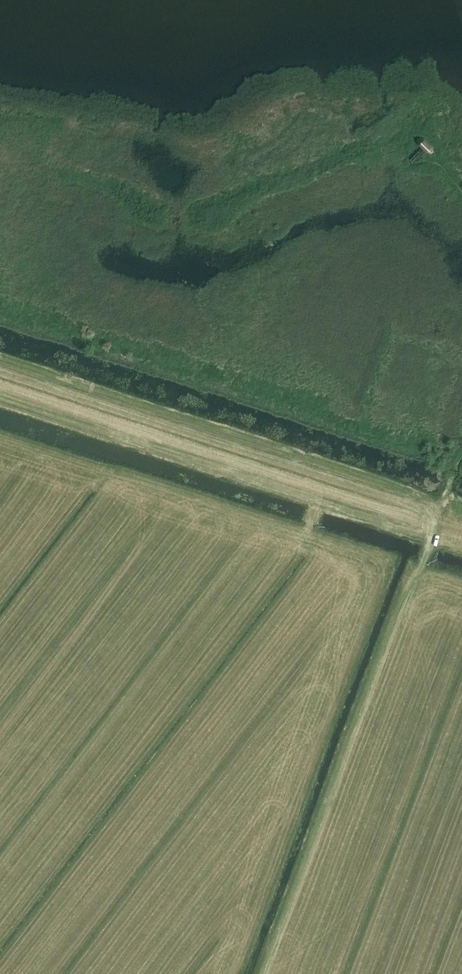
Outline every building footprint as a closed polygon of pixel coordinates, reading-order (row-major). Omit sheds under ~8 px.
[(417,135),(417,141),(423,147),(425,149),(431,151),(430,144),(423,137),(417,135)]
